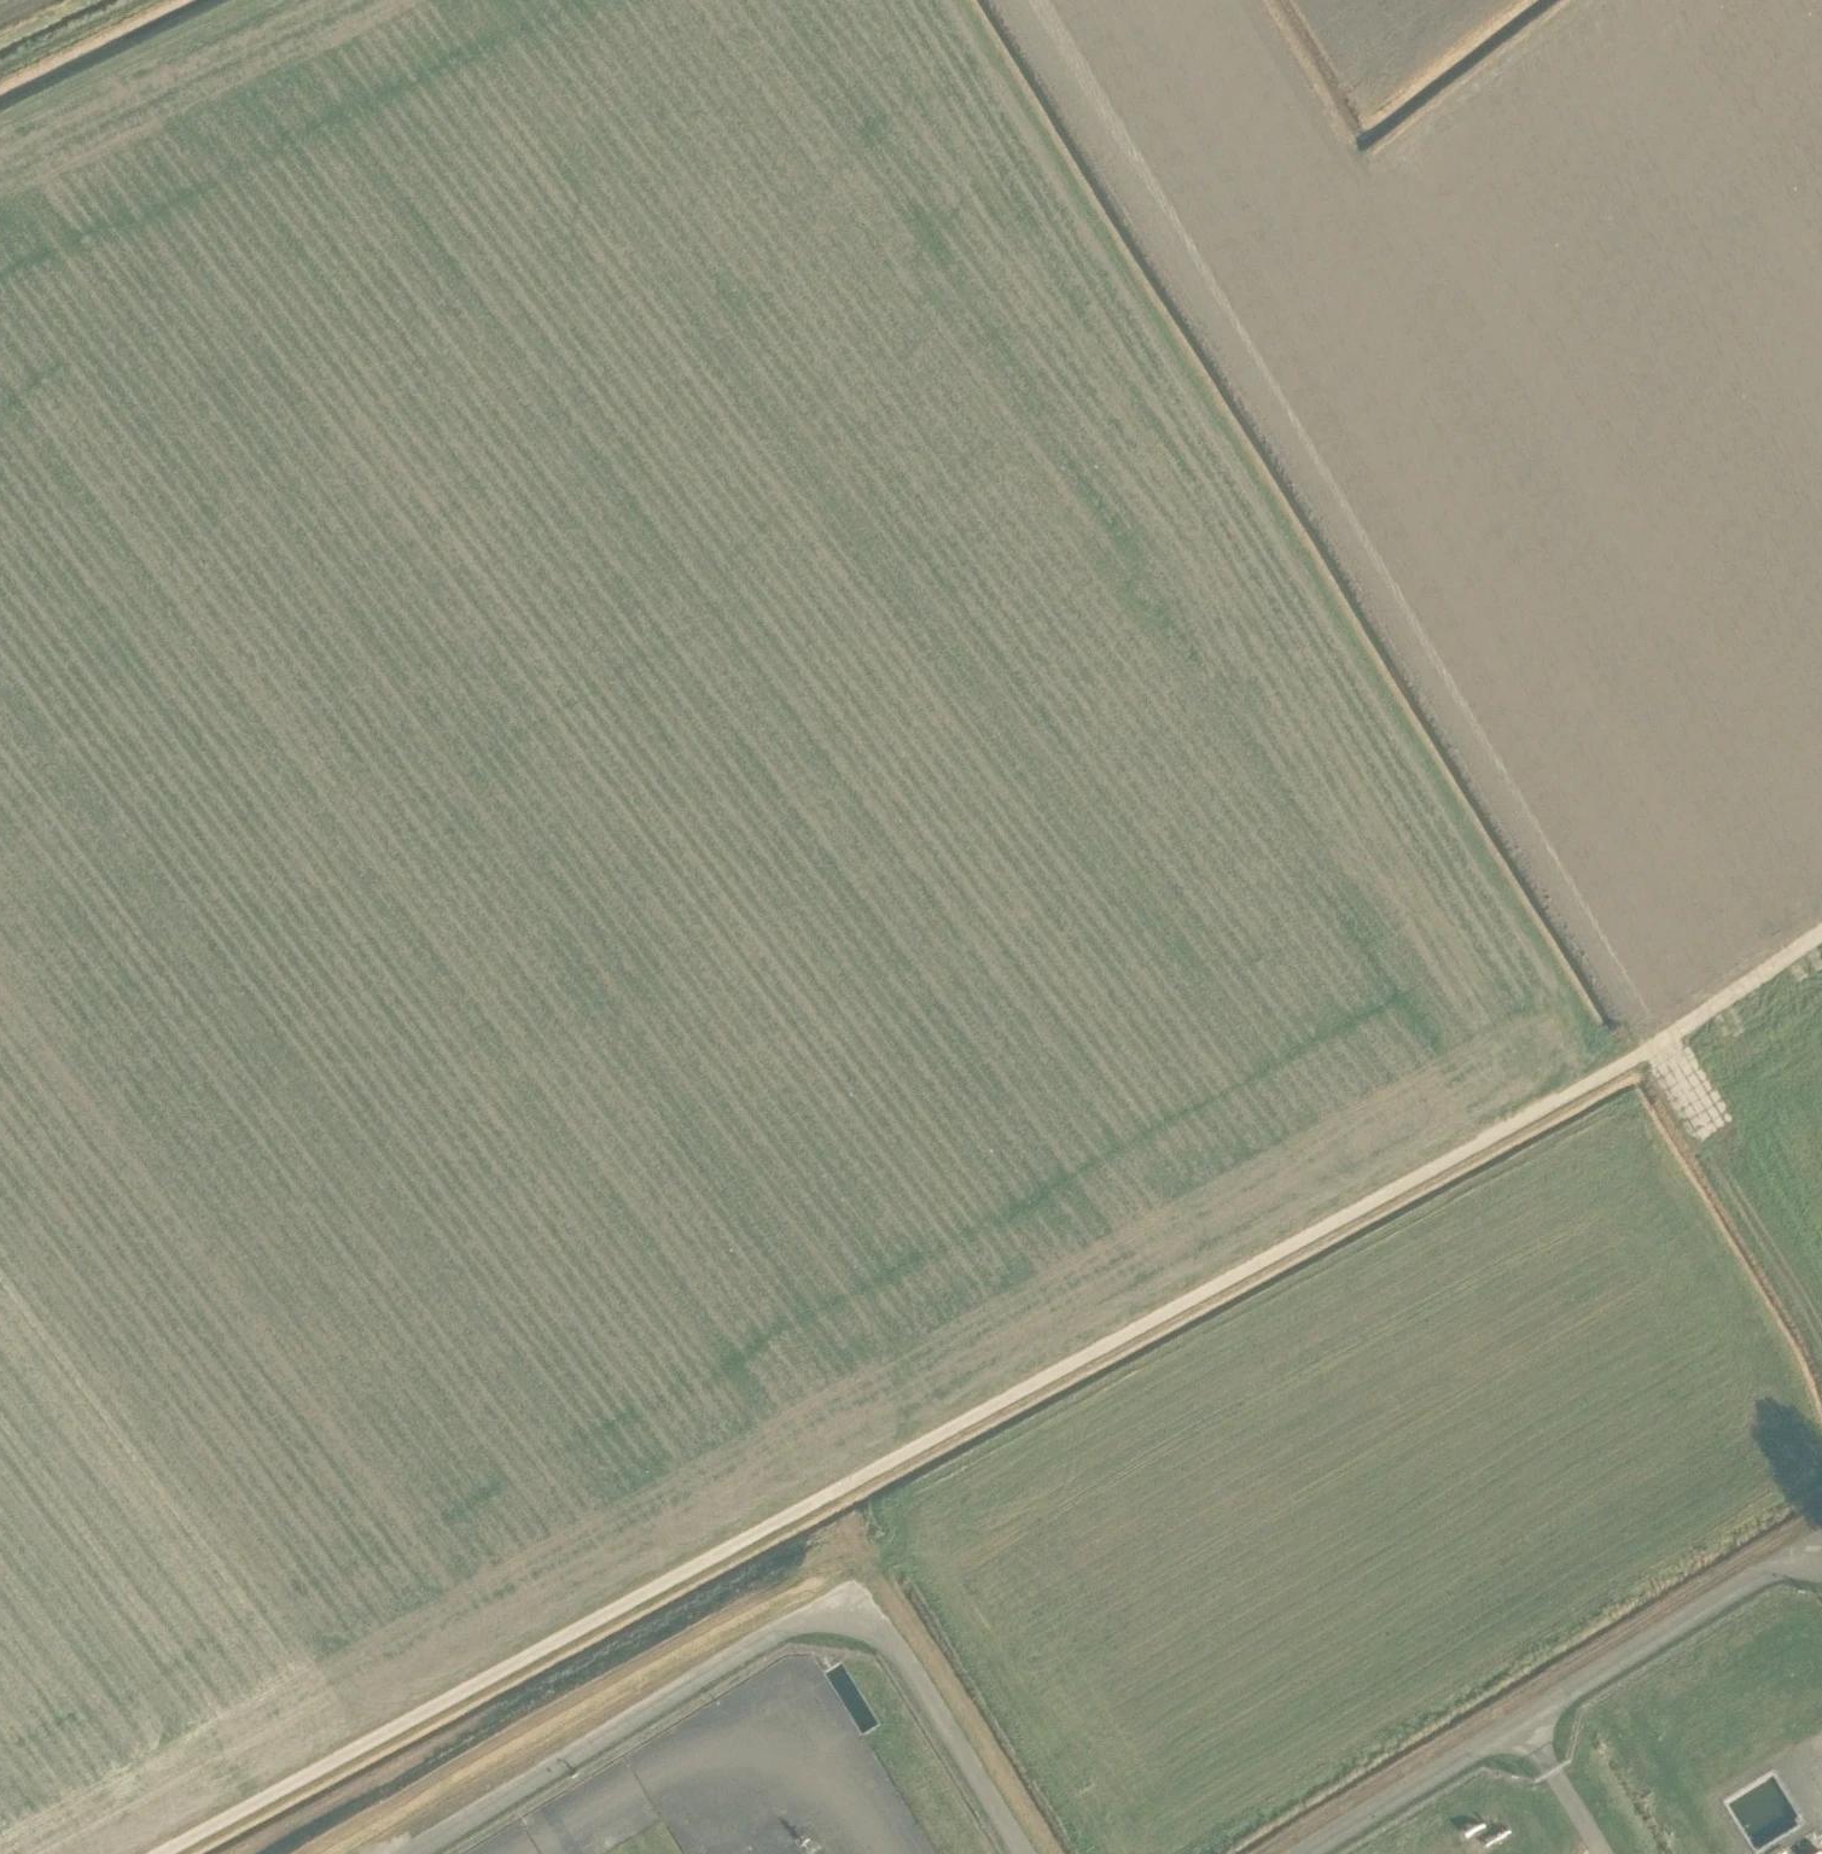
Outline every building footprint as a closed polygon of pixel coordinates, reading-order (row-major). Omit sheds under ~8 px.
[(1810,1826),(1759,1853),(1760,1853),(1821,1853),(1821,1849),(1810,1826)]
